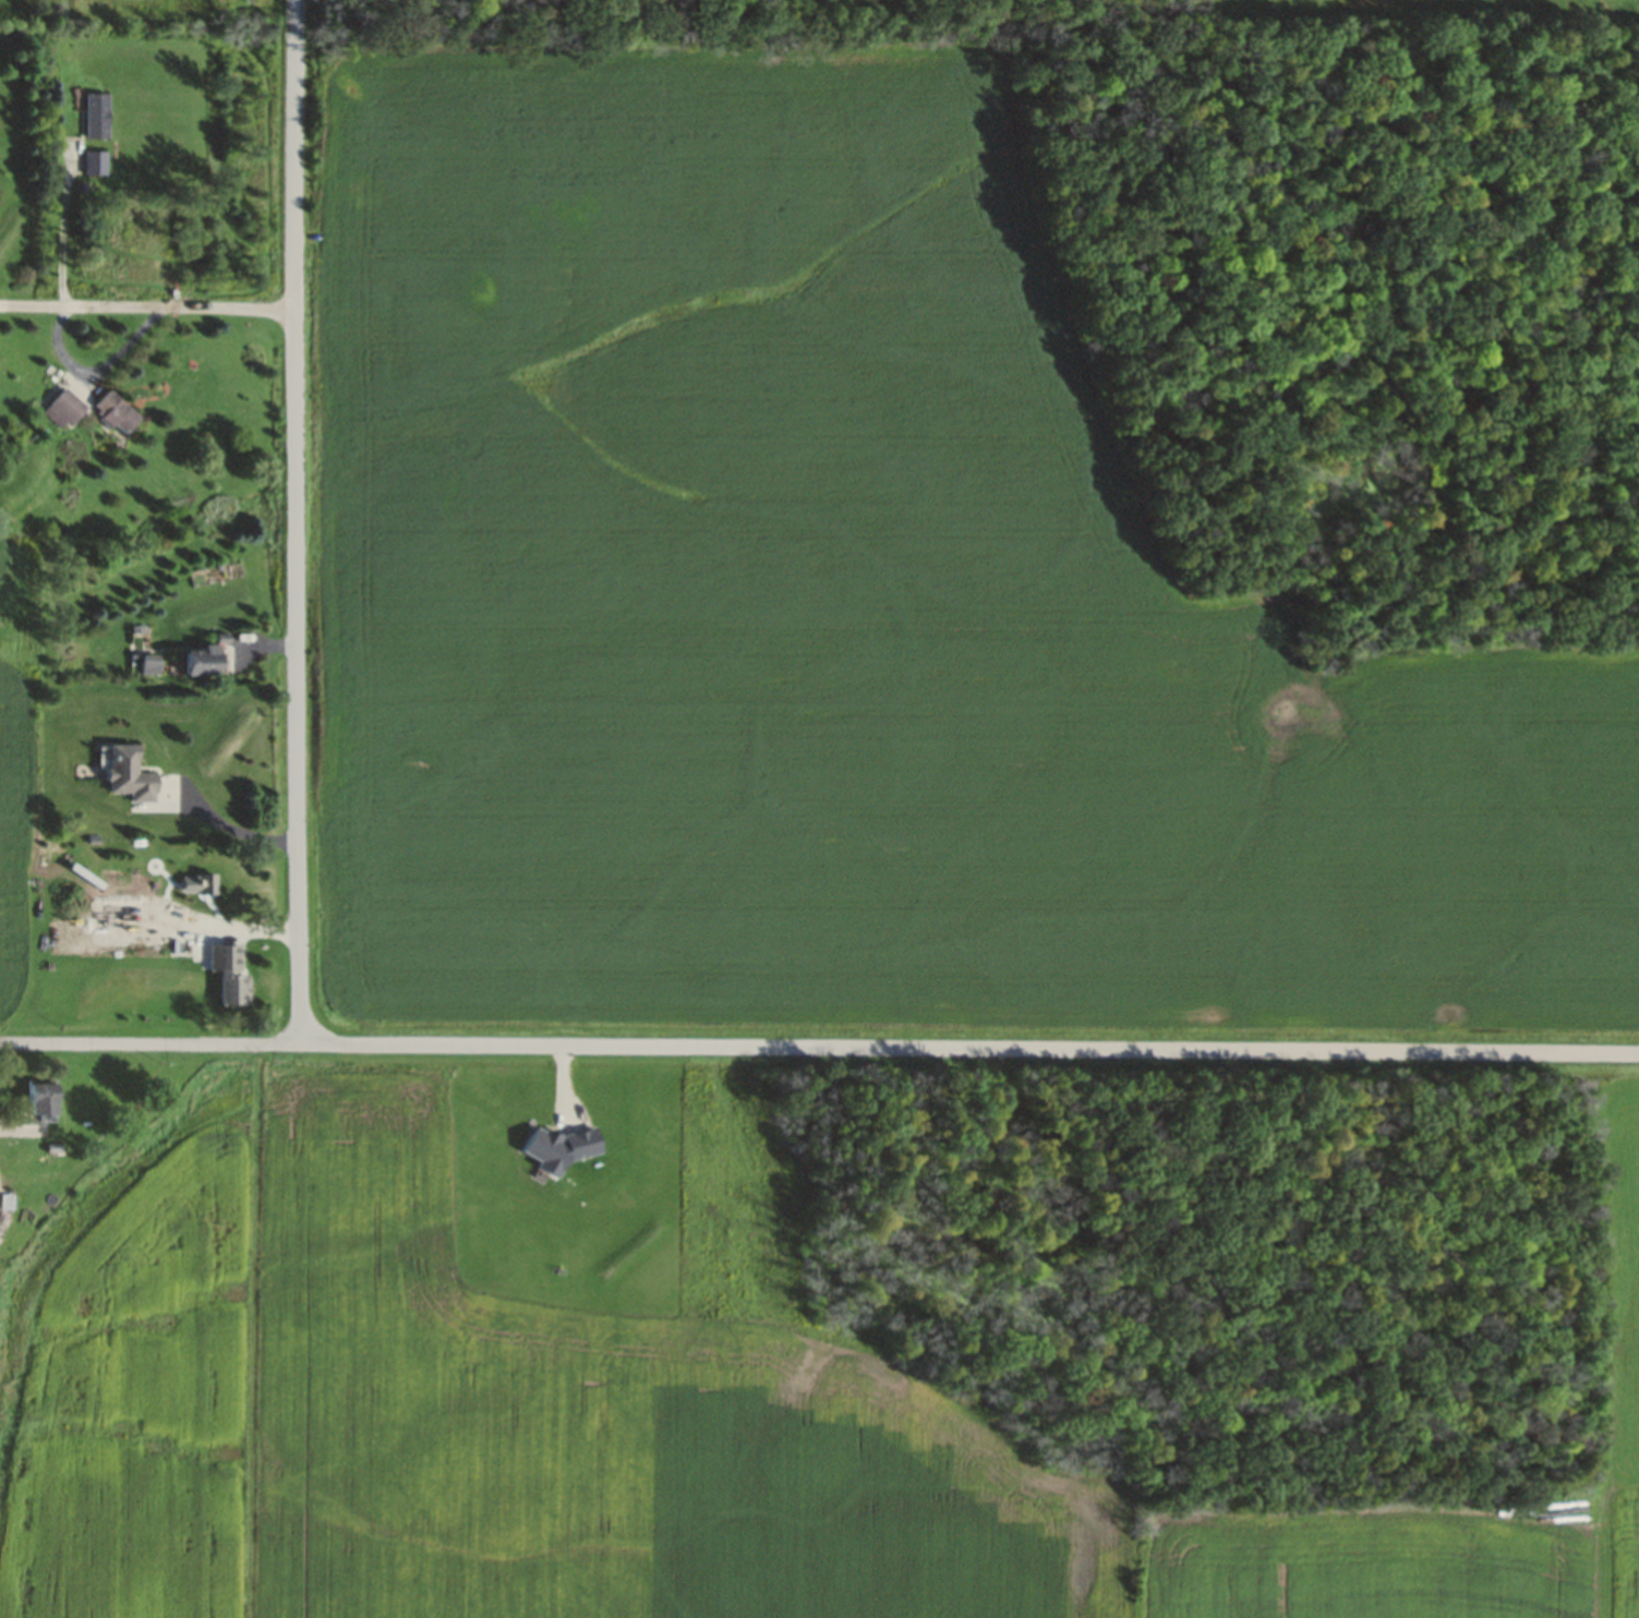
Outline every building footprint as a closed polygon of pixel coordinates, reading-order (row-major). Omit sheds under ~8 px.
[(84,91),(84,137),(108,137),(108,91),(84,91)] [(107,150),(84,150),(84,173),(107,173),(107,150)] [(59,427),(67,419),(71,424),(87,408),(66,387),(42,410),(59,427)] [(142,417),(110,388),(94,407),(126,435),(142,417)] [(225,673),(225,644),(204,644),(204,649),(184,649),(184,673),(225,673)] [(159,672),(159,654),(142,654),(142,672),(159,672)] [(129,800),(155,801),(155,772),(137,772),(137,744),(107,744),(107,792),(129,792),(129,800)] [(213,893),(213,874),(198,874),(198,893),(213,893)] [(242,944),(208,945),(209,970),(220,969),(221,1004),(244,1004),(242,944)] [(28,1119),(58,1119),(58,1079),(28,1079),(28,1119)]
